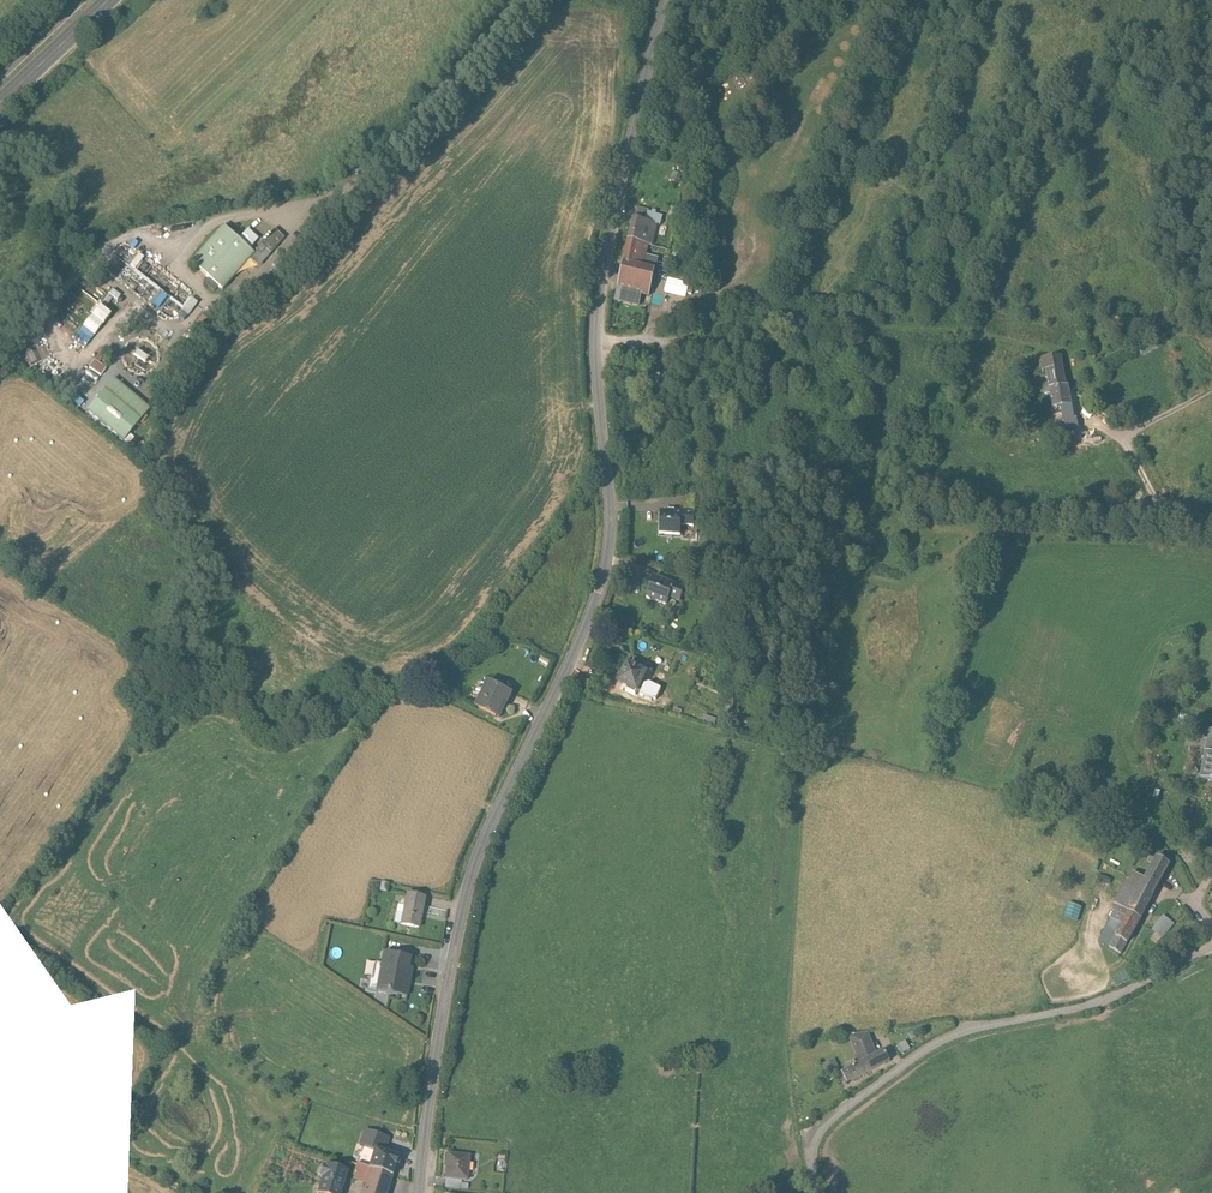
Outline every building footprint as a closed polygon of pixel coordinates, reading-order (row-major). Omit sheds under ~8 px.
[(647,213),(645,221),(656,224),(656,225),(660,226),(662,217),(655,215),(655,213),(652,212),(652,214),(647,213)] [(645,221),(633,219),(628,241),(648,245),(651,246),(655,228),(659,229),(660,226),(656,225),(656,224),(645,221)] [(223,226),(191,264),(222,290),(254,252),(223,226)] [(645,259),(648,245),(628,241),(619,279),(620,279),(614,301),(638,306),(640,295),(649,297),(656,262),(645,259)] [(145,266),(143,264),(147,260),(142,254),(131,264),(139,272),(145,266)] [(672,261),(665,259),(662,273),(668,275),(672,261)] [(188,316),(199,299),(169,280),(170,278),(153,268),(146,278),(151,282),(142,295),(157,304),(161,299),(188,316)] [(112,304),(119,294),(113,289),(106,300),(112,304)] [(101,304),(80,331),(92,340),(113,314),(101,304)] [(1118,308),(1108,312),(1111,321),(1121,318),(1118,308)] [(1059,357),(1040,361),(1042,372),(1046,372),(1048,384),(1049,388),(1049,391),(1064,388),(1059,357)] [(91,369),(103,375),(107,367),(94,361),(91,369)] [(52,362),(45,371),(61,385),(69,377),(52,362)] [(647,369),(626,366),(623,381),(644,385),(647,369)] [(150,408),(113,379),(86,413),(123,441),(150,408)] [(1070,406),(1067,387),(1064,388),(1049,391),(1050,393),(1052,409),(1061,408),(1070,406)] [(1070,406),(1061,408),(1065,431),(1077,429),(1075,421),(1073,421),(1070,406)] [(1145,506),(1130,504),(1129,516),(1144,518),(1145,506)] [(694,513),(660,511),(659,532),(680,533),(680,524),(693,525),(694,513)] [(684,587),(654,576),(646,597),(666,603),(669,597),(680,600),(684,587)] [(646,671),(628,663),(619,681),(634,688),(632,691),(636,693),(656,698),(660,688),(649,682),(643,685),(640,684),(646,671)] [(499,719),(513,693),(487,680),(474,706),(499,719)] [(1211,731),(1204,729),(1195,783),(1211,785),(1211,729),(1211,731)] [(1144,879),(1132,873),(1128,881),(1126,880),(1113,904),(1117,907),(1110,920),(1111,920),(1104,932),(1105,932),(1099,943),(1121,955),(1170,865),(1155,857),(1144,879)] [(418,930),(425,899),(405,894),(399,926),(418,930)] [(1174,925),(1163,917),(1152,932),(1163,940),(1174,925)] [(410,958),(383,954),(375,991),(407,998),(412,969),(408,968),(410,958)] [(854,1068),(867,1078),(886,1067),(878,1055),(873,1057),(864,1037),(843,1041),(854,1068)] [(895,1050),(900,1061),(910,1056),(905,1045),(895,1050)] [(831,1063),(820,1068),(824,1077),(835,1073),(831,1063)] [(867,1078),(854,1068),(836,1078),(844,1093),(867,1078)] [(367,1169),(369,1170),(392,1178),(398,1159),(385,1153),(390,1139),(364,1130),(359,1145),(372,1151),(367,1169)] [(469,1158),(447,1156),(444,1180),(446,1180),(461,1181),(466,1182),(469,1158)] [(349,1172),(327,1165),(317,1192),(340,1192),(349,1172)] [(392,1178),(369,1170),(362,1192),(387,1192),(392,1178)] [(460,1191),(461,1181),(446,1180),(445,1189),(460,1191)]
